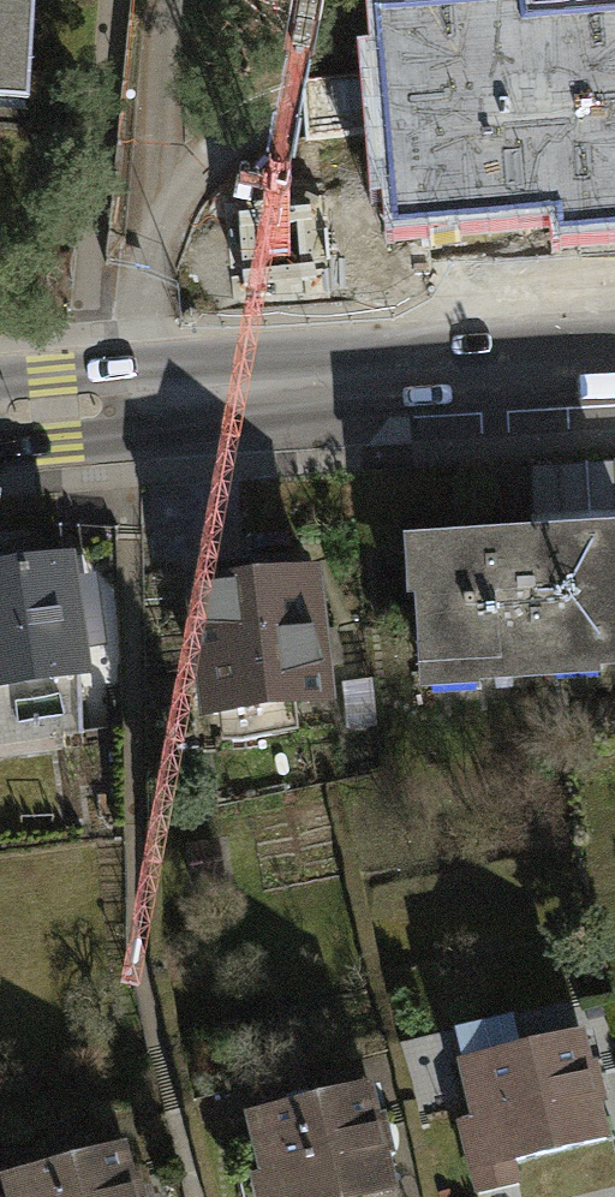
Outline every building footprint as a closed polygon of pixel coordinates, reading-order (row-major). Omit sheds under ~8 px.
[(29,87),(35,0),(0,0),(0,86),(29,87)] [(394,233),(558,219),(559,240),(614,235),(614,22),(524,30),(522,10),(376,22),(394,233)] [(433,545),(441,692),(614,684),(614,536),(433,545)] [(0,577),(0,687),(93,674),(77,566),(0,577)] [(332,569),(198,582),(211,718),(346,705),(332,569)] [(588,1035),(469,1060),(490,1158),(608,1133),(588,1035)] [(257,1103),(275,1196),(371,1196),(410,1190),(389,1078),(257,1103)] [(5,1182),(10,1196),(144,1196),(127,1144),(5,1182)]
